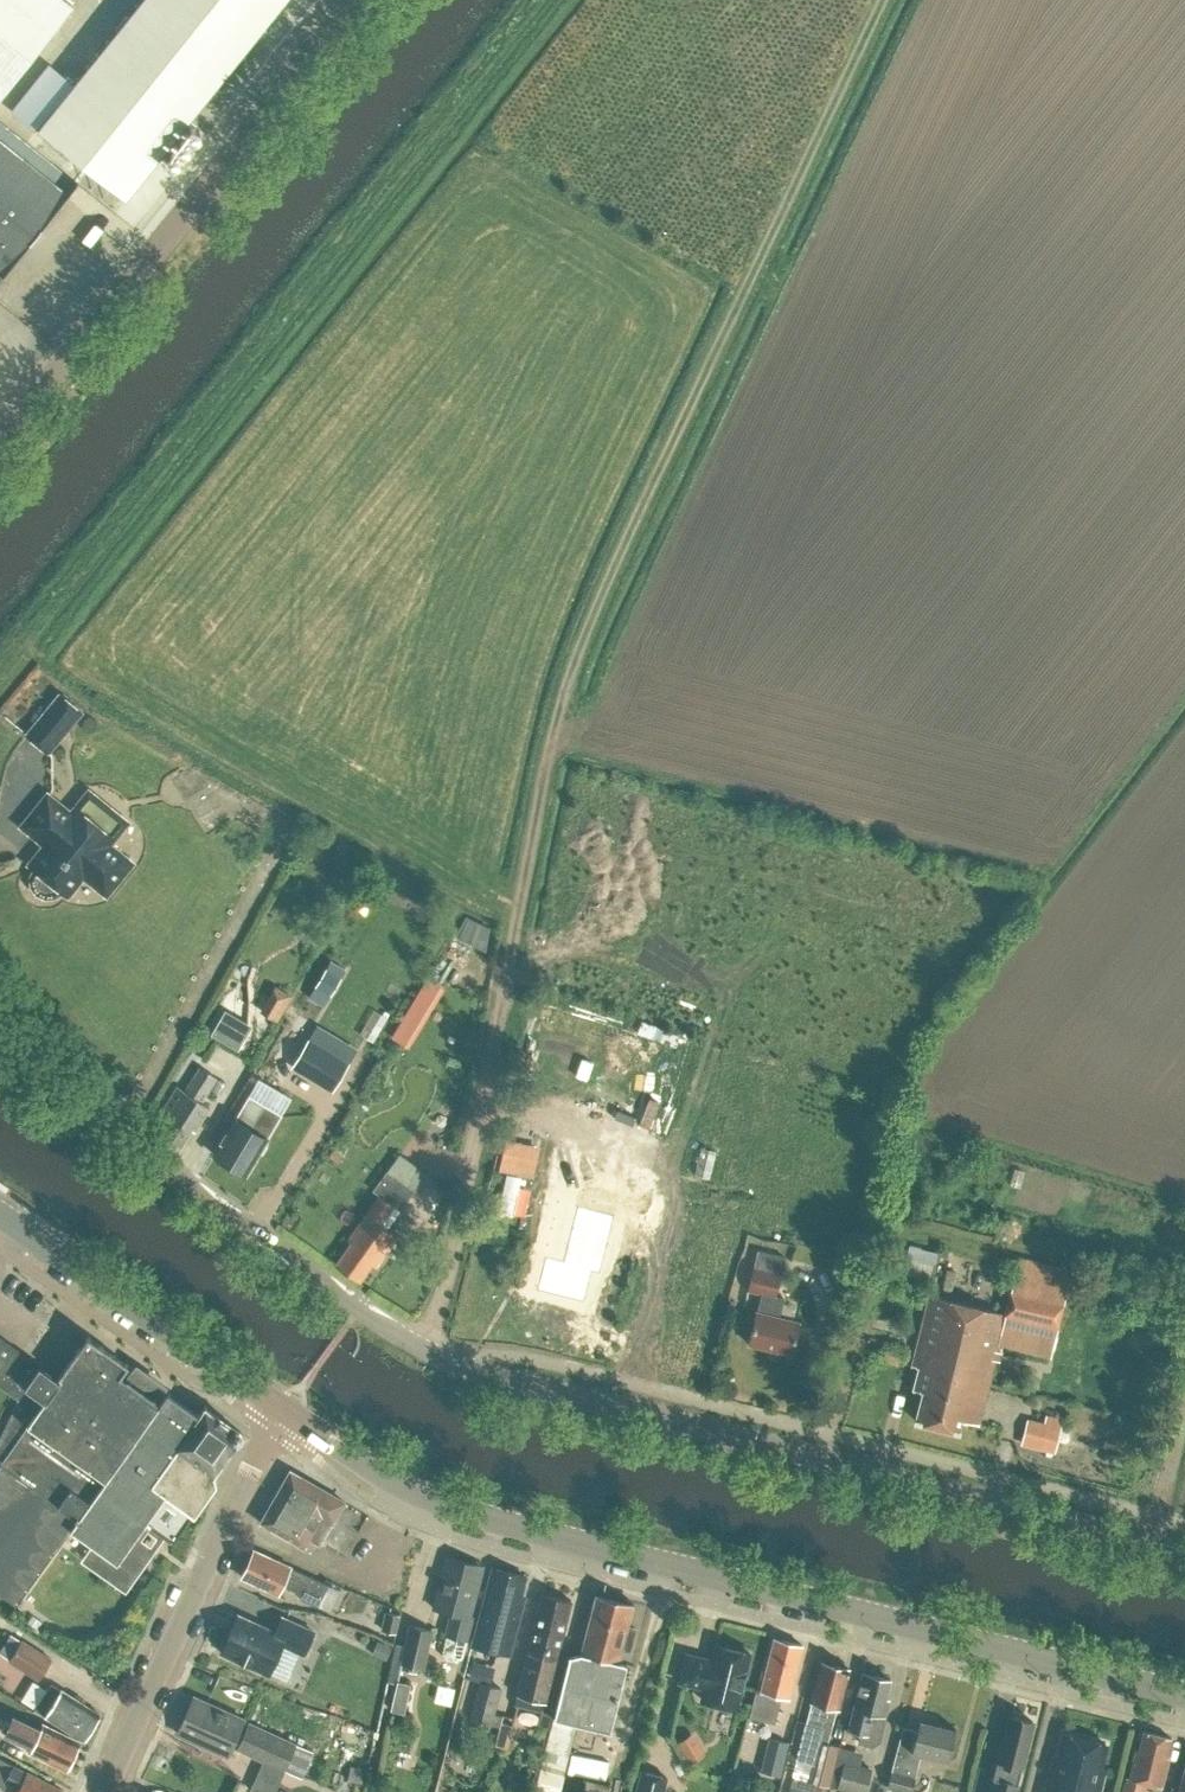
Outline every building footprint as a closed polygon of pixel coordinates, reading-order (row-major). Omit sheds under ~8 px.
[(73,4),(67,0),(0,0),(0,96),(73,4)] [(289,0),(140,0),(37,128),(127,201),(289,0)] [(68,195),(0,141),(0,272),(4,275),(68,195)] [(60,690),(24,733),(48,753),(84,710),(60,690)] [(47,843),(30,864),(36,869),(32,877),(32,881),(33,885),(35,889),(38,892),(42,894),(45,895),(50,895),(53,894),(61,889),(67,894),(83,875),(106,893),(131,863),(108,844),(113,837),(76,807),(71,814),(47,795),(23,825),(38,838),(39,837),(47,843)] [(486,947),(490,927),(466,917),(456,934),(486,947)] [(424,972),(395,1037),(414,1045),(443,981),(424,972)] [(275,984),(266,1011),(282,1016),(291,990),(275,984)] [(331,1090),(347,1063),(309,1041),(293,1067),(331,1090)] [(178,1088),(159,1117),(169,1123),(158,1139),(177,1150),(190,1130),(193,1132),(209,1108),(201,1102),(217,1078),(200,1067),(184,1092),(178,1088)] [(250,1128),(267,1099),(260,1095),(258,1099),(249,1094),(214,1154),(247,1173),(267,1138),(250,1128)] [(540,1145),(506,1138),(499,1169),(532,1177),(540,1145)] [(380,1194),(365,1215),(347,1239),(351,1242),(335,1263),(358,1279),(370,1263),(374,1266),(396,1236),(379,1225),(394,1204),(400,1208),(415,1189),(387,1168),(372,1188),(380,1194)] [(542,1255),(533,1289),(577,1300),(585,1266),(596,1268),(608,1210),(572,1202),(559,1259),(542,1255)] [(938,1252),(910,1245),(903,1273),(931,1280),(938,1252)] [(758,1249),(747,1289),(762,1292),(757,1310),(756,1310),(748,1342),(791,1353),(799,1320),(777,1315),(782,1296),(775,1294),(785,1255),(758,1249)] [(1005,1312),(929,1293),(911,1364),(919,1366),(913,1387),(923,1389),(915,1419),(958,1430),(961,1418),(978,1423),(998,1343),(1049,1355),(1054,1335),(1055,1335),(1066,1288),(1062,1287),(1067,1267),(1019,1255),(1005,1312)] [(231,1443),(232,1444),(240,1431),(206,1407),(200,1415),(169,1393),(161,1404),(122,1376),(130,1365),(89,1336),(60,1377),(63,1379),(61,1380),(43,1367),(0,1336),(0,1389),(16,1401),(0,1435),(0,1590),(17,1603),(69,1529),(79,1515),(97,1528),(109,1510),(137,1531),(144,1520),(173,1541),(196,1508),(200,1509),(205,1501),(204,1496),(215,1481),(213,1469),(231,1443)] [(904,1346),(885,1342),(882,1357),(900,1362),(904,1346)] [(1069,1450),(1073,1434),(1051,1428),(1046,1444),(1069,1450)] [(319,1544),(344,1501),(289,1469),(260,1520),(310,1549),(314,1541),(319,1544)] [(132,1539),(137,1531),(109,1510),(97,1528),(79,1515),(69,1529),(91,1544),(80,1560),(125,1591),(151,1553),(132,1539)] [(327,1582),(254,1548),(241,1576),(277,1592),(281,1583),(300,1592),(298,1596),(317,1605),(327,1582)] [(473,1588),(480,1564),(449,1556),(444,1576),(441,1575),(433,1607),(450,1611),(444,1634),(447,1634),(442,1651),(446,1656),(456,1659),(462,1656),(466,1639),(468,1640),(474,1616),(469,1615),(476,1589),(473,1588)] [(523,1599),(520,1594),(525,1575),(492,1567),(472,1642),(509,1652),(523,1599)] [(546,1700),(552,1674),(571,1599),(541,1592),(516,1693),(546,1700)] [(563,1677),(557,1703),(553,1716),(541,1767),(564,1773),(576,1721),(609,1730),(626,1662),(617,1660),(621,1647),(629,1649),(635,1628),(627,1625),(633,1601),(596,1592),(581,1651),(570,1654),(569,1654),(563,1677)] [(394,1632),(399,1614),(385,1610),(381,1628),(394,1632)] [(223,1635),(220,1642),(222,1648),(221,1651),(270,1673),(286,1637),(307,1647),(314,1631),(282,1617),(275,1632),(238,1615),(229,1633),(223,1635)] [(433,1628),(409,1622),(400,1662),(424,1668),(433,1628)] [(0,1649),(0,1652),(39,1676),(50,1658),(10,1633),(0,1649)] [(756,1688),(756,1689),(736,1766),(747,1768),(755,1736),(767,1739),(772,1722),(775,1722),(781,1695),(788,1697),(801,1644),(802,1644),(774,1637),(761,1689),(756,1688)] [(388,1659),(392,1644),(378,1639),(375,1648),(379,1656),(388,1659)] [(736,1707),(750,1651),(715,1643),(711,1659),(686,1653),(679,1680),(704,1686),(702,1698),(736,1707)] [(811,1701),(797,1758),(813,1762),(819,1739),(827,1741),(835,1707),(838,1708),(849,1668),(821,1661),(811,1700),(811,1701)] [(890,1678),(862,1671),(848,1728),(860,1731),(857,1741),(871,1745),(878,1739),(889,1697),(886,1696),(890,1678)] [(404,1711),(410,1683),(397,1680),(391,1708),(404,1711)] [(502,1714),(495,1712),(502,1686),(479,1680),(469,1717),(499,1726),(502,1714)] [(83,1738),(99,1713),(83,1703),(85,1700),(75,1694),(73,1697),(51,1682),(36,1708),(83,1738)] [(292,1773),(304,1747),(250,1723),(249,1726),(243,1723),(245,1720),(194,1697),(178,1732),(229,1755),(233,1746),(292,1773)] [(1009,1714),(1006,1724),(1004,1723),(998,1748),(1001,1749),(998,1760),(995,1759),(987,1791),(1013,1791),(1031,1720),(1009,1714)] [(79,1742),(42,1724),(40,1728),(12,1716),(4,1733),(32,1746),(29,1752),(45,1761),(48,1758),(66,1768),(67,1766),(70,1767),(75,1755),(73,1754),(79,1742)] [(902,1726),(887,1784),(911,1791),(921,1752),(948,1759),(956,1728),(919,1719),(917,1730),(902,1726)] [(1171,1736),(1143,1729),(1138,1748),(1136,1748),(1129,1777),(1127,1777),(1123,1791),(1149,1791),(1150,1790),(1143,1789),(1145,1781),(1162,1785),(1169,1756),(1166,1755),(1171,1736)] [(698,1732),(683,1738),(691,1758),(706,1752),(698,1732)] [(1044,1791),(1097,1791),(1103,1768),(1099,1767),(1105,1742),(1063,1732),(1057,1757),(1053,1756),(1044,1791)] [(788,1742),(769,1737),(761,1769),(780,1774),(788,1742)] [(813,1762),(809,1779),(816,1781),(828,1784),(838,1744),(832,1742),(829,1742),(827,1741),(819,1739),(813,1762)] [(367,1763),(370,1745),(349,1741),(347,1751),(350,1751),(349,1760),(367,1763)] [(62,1789),(26,1770),(26,1771),(0,1758),(0,1778),(17,1787),(15,1791),(61,1791),(62,1789)] [(872,1767),(844,1759),(837,1786),(859,1791),(865,1791),(872,1767)] [(642,1769),(636,1791),(662,1791),(666,1775),(642,1769)] [(788,1791),(814,1791),(816,1781),(809,1779),(792,1774),(788,1791)] [(582,1791),(607,1791),(609,1784),(585,1778),(582,1791)] [(828,1784),(816,1781),(814,1791),(826,1791),(828,1784)]
